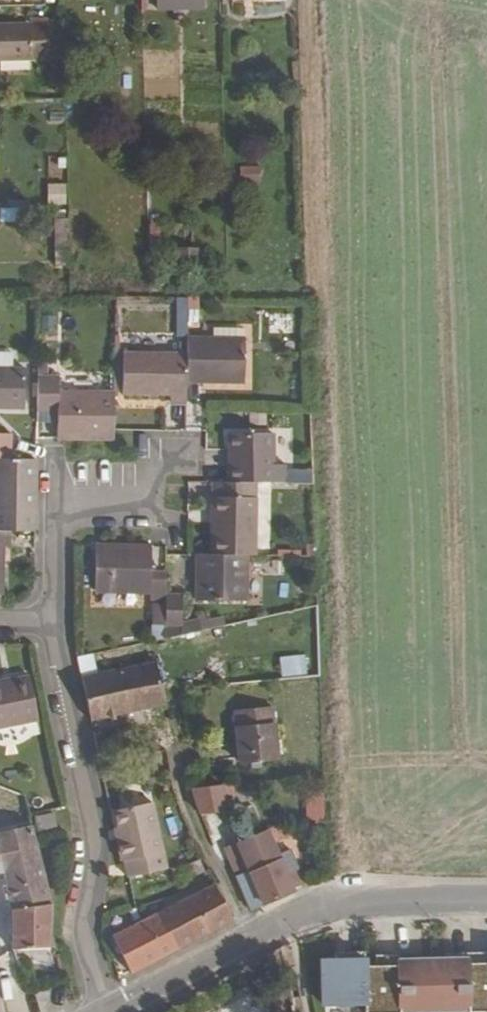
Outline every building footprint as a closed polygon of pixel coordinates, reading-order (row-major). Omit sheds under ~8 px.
[(206,0),(159,0),(159,10),(207,8),(206,0)] [(47,62),(46,27),(0,28),(0,63),(47,62)] [(261,166),(239,166),(239,182),(261,181),(261,166)] [(47,184),(48,206),(66,205),(66,184),(47,184)] [(67,260),(68,220),(54,220),(54,260),(67,260)] [(177,375),(233,373),(233,323),(176,323),(176,341),(177,375)] [(160,392),(176,391),(177,375),(176,341),(112,343),(113,386),(159,386),(160,392)] [(16,399),(17,358),(0,358),(0,399),(16,399)] [(48,431),(105,430),(105,422),(106,384),(49,384),(49,370),(28,371),(28,406),(49,405),(48,431)] [(243,471),(264,471),(266,424),(222,424),(221,455),(217,455),(217,471),(243,471)] [(203,463),(204,431),(162,430),(161,463),(203,463)] [(29,522),(29,449),(0,450),(0,522),(4,522),(29,522)] [(236,544),(245,544),(243,471),(217,471),(204,471),(206,544),(236,544)] [(162,595),(161,592),(162,592),(160,565),(145,566),(144,538),(88,539),(90,584),(146,582),(146,595),(162,595)] [(191,596),(237,595),(236,544),(206,544),(190,545),(191,596)] [(163,631),(180,627),(178,591),(162,592),(161,592),(162,595),(163,631)] [(306,657),(279,660),(281,675),(308,672),(306,657)] [(91,717),(160,701),(151,660),(82,675),(91,717)] [(34,712),(24,668),(0,673),(0,719),(34,712)] [(235,757),(272,754),(267,701),(230,705),(235,757)] [(196,808),(218,806),(215,779),(185,783),(196,808)] [(302,791),(302,814),(320,814),(319,791),(302,791)] [(169,863),(155,797),(115,806),(119,823),(121,833),(117,835),(122,856),(125,856),(128,872),(169,863)] [(37,827),(55,823),(51,808),(33,811),(37,827)] [(280,814),(221,845),(250,904),(295,881),(288,868),(271,834),(286,827),(280,814)] [(52,942),(44,879),(33,832),(31,820),(25,821),(3,826),(0,827),(0,888),(7,887),(13,945),(52,942)] [(299,862),(288,868),(295,881),(306,875),(299,862)] [(114,929),(133,968),(231,915),(213,879),(136,919),(114,929)] [(486,1006),(486,957),(474,958),(474,947),(445,948),(445,953),(405,954),(405,949),(376,950),(377,960),(358,961),(357,946),(340,947),(340,954),(315,955),(316,999),(358,998),(358,1009),(392,1009),(392,1005),(461,1004),(461,1007),(486,1006)]
